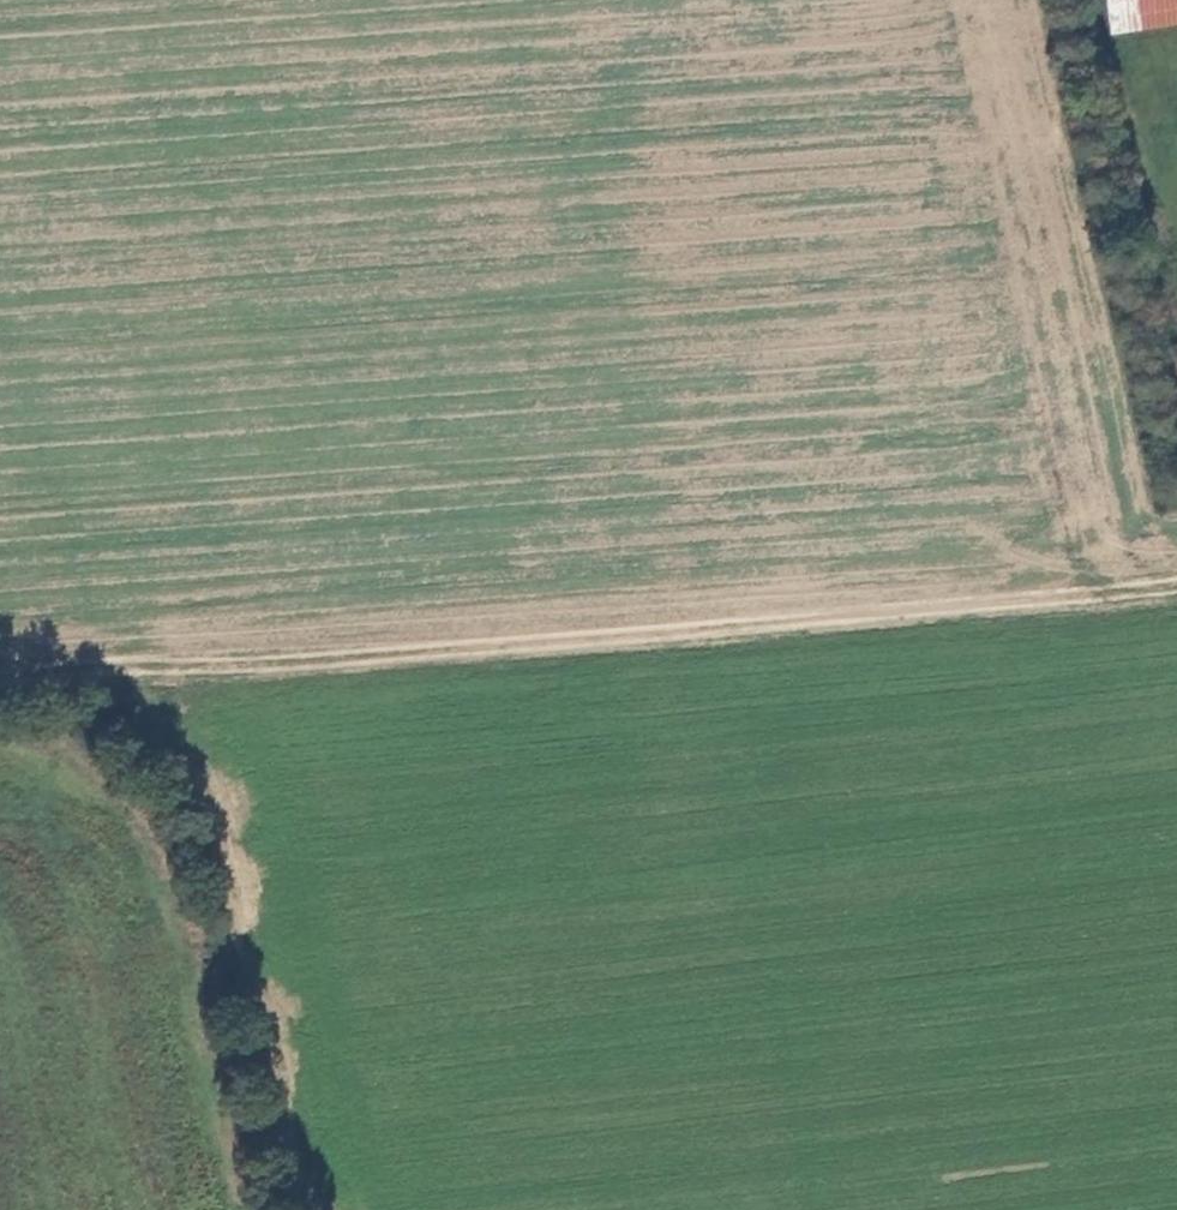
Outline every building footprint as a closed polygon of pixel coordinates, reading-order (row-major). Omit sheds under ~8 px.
[(1119,37),(1176,24),(1176,0),(1110,0),(1119,37)]
